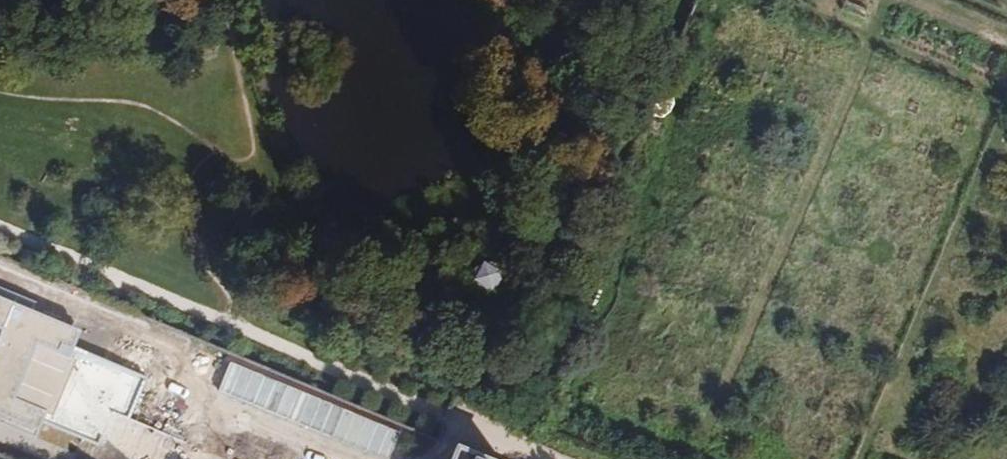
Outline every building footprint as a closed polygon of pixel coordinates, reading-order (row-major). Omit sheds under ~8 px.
[(488,275),(483,277),(480,280),(478,285),(477,290),(479,296),(482,300),(487,303),(493,304),(499,302),(503,299),(507,292),(507,287),(505,283),(502,279),(498,276),(493,274),(488,275)] [(1,424),(2,425),(6,415),(43,431),(46,422),(99,444),(107,428),(114,411),(128,417),(144,378),(72,347),(78,332),(44,318),(31,312),(34,304),(0,289),(0,424),(1,424)]
